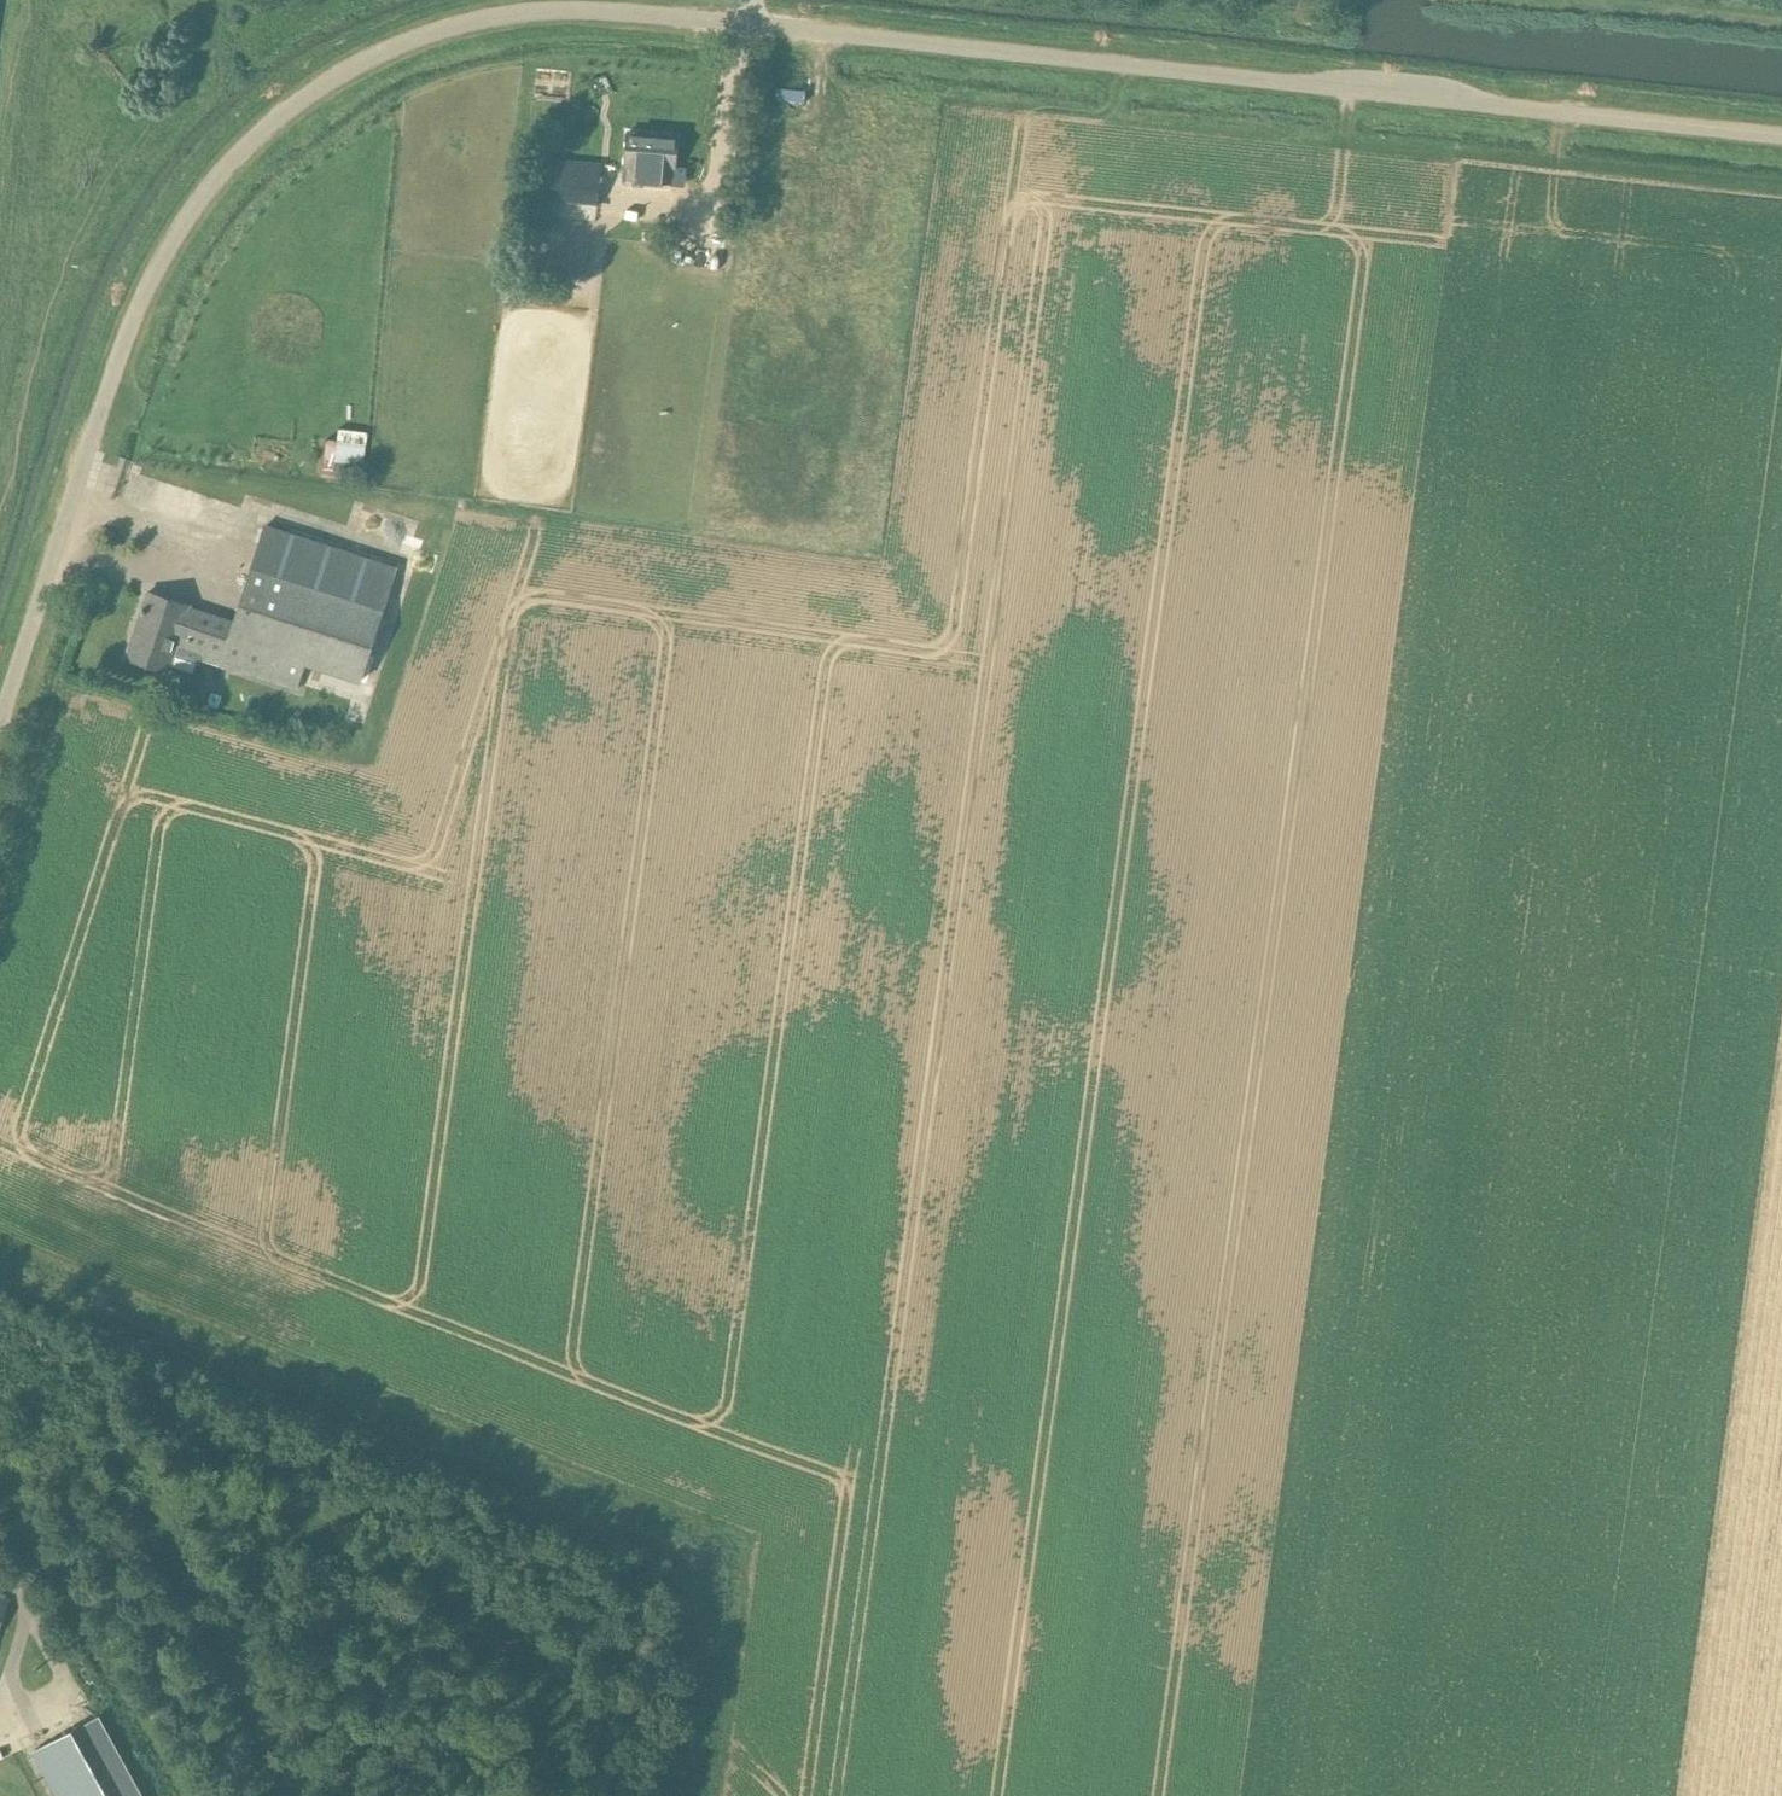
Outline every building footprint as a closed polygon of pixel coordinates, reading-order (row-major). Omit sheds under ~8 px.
[(628,132),(626,156),(624,179),(644,180),(645,169),(674,171),(677,136),(628,132)] [(546,183),(545,200),(554,201),(561,202),(596,205),(598,205),(599,188),(601,164),(548,159),(547,180),(546,183)] [(338,438),(337,447),(365,450),(366,442),(367,433),(339,430),(338,438)] [(326,446),(324,468),(363,472),(365,450),(337,447),(326,446)] [(397,568),(289,533),(266,526),(235,622),(189,608),(189,606),(147,593),(126,658),(167,671),(178,638),(202,646),(198,659),(294,690),(302,665),(360,683),(397,568)] [(85,1727),(33,1753),(56,1795),(121,1795),(85,1727)]
